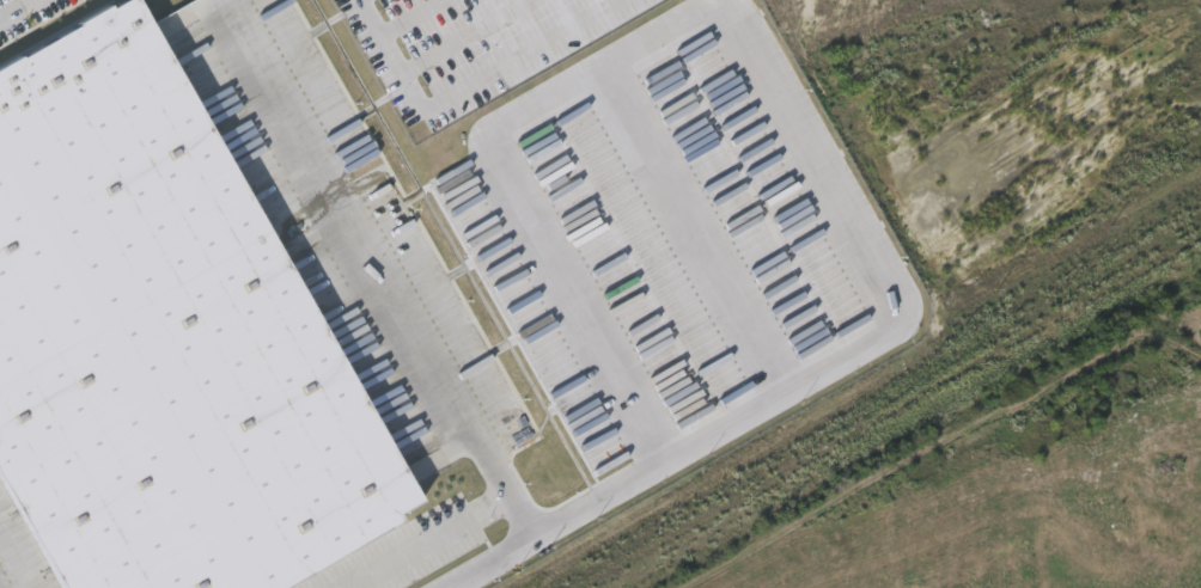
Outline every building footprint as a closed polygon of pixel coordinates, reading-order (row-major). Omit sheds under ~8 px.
[(0,55),(96,0),(135,0),(426,506),(283,587),(67,587),(0,472),(0,55)]
